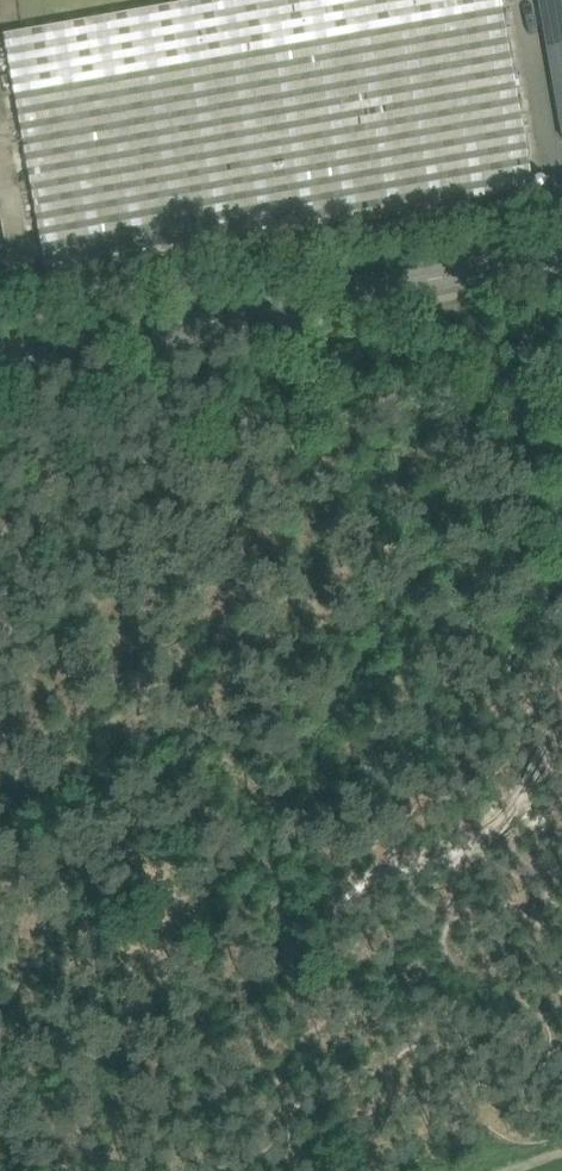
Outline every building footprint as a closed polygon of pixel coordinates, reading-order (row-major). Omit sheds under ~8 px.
[(27,30),(3,34),(44,275),(532,189),(528,165),(501,8),(500,0),(196,0),(27,30)] [(561,135),(561,0),(538,0),(561,135)]
